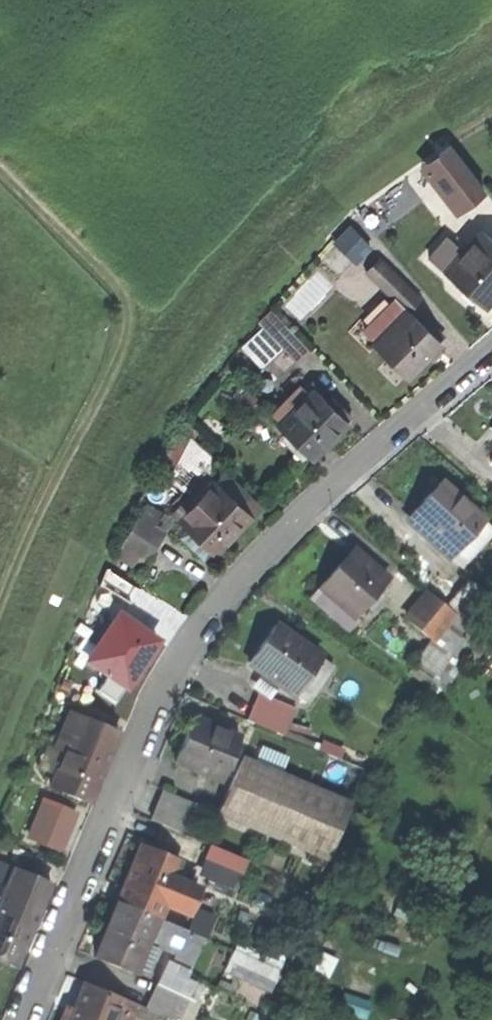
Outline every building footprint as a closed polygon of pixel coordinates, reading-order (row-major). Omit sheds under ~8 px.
[(451,138),(420,162),(457,207),(487,183),(451,138)] [(351,220),(334,238),(355,258),(372,239),(351,220)] [(490,287),(491,288),(491,239),(481,230),(445,271),(479,300),(490,287)] [(406,311),(407,309),(419,298),(379,258),(366,271),(406,311)] [(265,322),(284,343),(298,357),(312,344),(276,304),(261,318),(265,322)] [(406,311),(374,343),(406,375),(440,341),(407,309),(406,311)] [(265,322),(244,342),(263,363),(284,343),(265,322)] [(247,380),(237,392),(251,405),(262,393),(247,380)] [(313,388),(278,424),(311,456),(346,420),(313,388)] [(187,414),(160,467),(196,498),(213,479),(217,450),(197,433),(201,425),(187,414)] [(178,515),(176,517),(213,551),(249,512),(213,479),(196,498),(200,502),(183,520),(178,515)] [(439,483),(411,514),(429,530),(425,535),(450,558),(482,522),(439,483)] [(144,502),(137,514),(153,523),(160,511),(144,502)] [(137,514),(121,540),(148,557),(164,530),(153,523),(137,514)] [(348,555),(320,587),(343,607),(348,601),(359,610),(353,617),(355,618),(388,580),(369,563),(364,569),(348,555)] [(470,627),(470,628),(485,641),(491,633),(491,623),(480,613),(491,600),(467,580),(445,607),(470,627)] [(429,593),(406,620),(447,655),(470,628),(470,627),(445,607),(429,593)] [(123,605),(86,658),(131,689),(168,636),(123,605)] [(274,626),(248,663),(265,675),(263,677),(276,686),(278,684),(295,696),(321,659),(274,626)] [(84,670),(68,707),(82,713),(105,722),(120,685),(84,670)] [(257,692),(245,720),(282,736),(294,708),(257,692)] [(82,713),(68,707),(53,744),(66,750),(67,749),(82,713)] [(82,713),(67,749),(103,764),(119,728),(105,722),(82,713)] [(380,713),(376,718),(386,724),(389,718),(380,713)] [(193,719),(175,763),(194,771),(194,769),(222,780),(239,738),(193,719)] [(324,736),(320,746),(344,756),(348,745),(324,736)] [(66,750),(50,788),(87,803),(103,764),(67,749),(66,750)] [(240,761),(219,812),(326,857),(348,806),(240,761)] [(45,791),(27,835),(66,851),(84,807),(45,791)] [(162,791),(150,820),(182,833),(193,804),(162,791)] [(212,841),(200,872),(238,887),(250,857),(212,841)] [(140,844),(117,902),(162,920),(169,902),(195,912),(198,905),(207,883),(190,876),(194,866),(166,854),(168,848),(153,842),(150,848),(140,844)] [(269,843),(263,861),(283,868),(289,850),(269,843)] [(3,893),(39,908),(49,883),(13,869),(3,893)] [(31,928),(32,924),(39,908),(3,893),(0,902),(0,915),(31,928)] [(162,920),(117,902),(94,958),(132,973),(135,965),(148,970),(158,946),(178,954),(188,931),(162,920)] [(243,903),(235,921),(246,926),(253,908),(243,903)] [(219,913),(198,905),(195,912),(188,931),(208,939),(219,913)] [(28,948),(37,926),(32,924),(31,928),(0,915),(0,961),(15,967),(23,946),(28,948)] [(241,939),(228,968),(267,986),(280,956),(241,939)] [(167,960),(146,1009),(164,1016),(174,1019),(193,1019),(201,1000),(196,998),(201,985),(188,979),(192,970),(167,960)] [(222,977),(219,984),(233,989),(235,982),(222,977)] [(137,1005),(84,983),(75,1005),(111,1019),(131,1019),(137,1005)] [(69,1019),(111,1019),(75,1005),(69,1019)] [(137,1005),(131,1019),(162,1019),(164,1016),(146,1009),(137,1005)] [(246,1019),(247,1019),(261,1019),(264,1011),(251,1006),(246,1019)]
